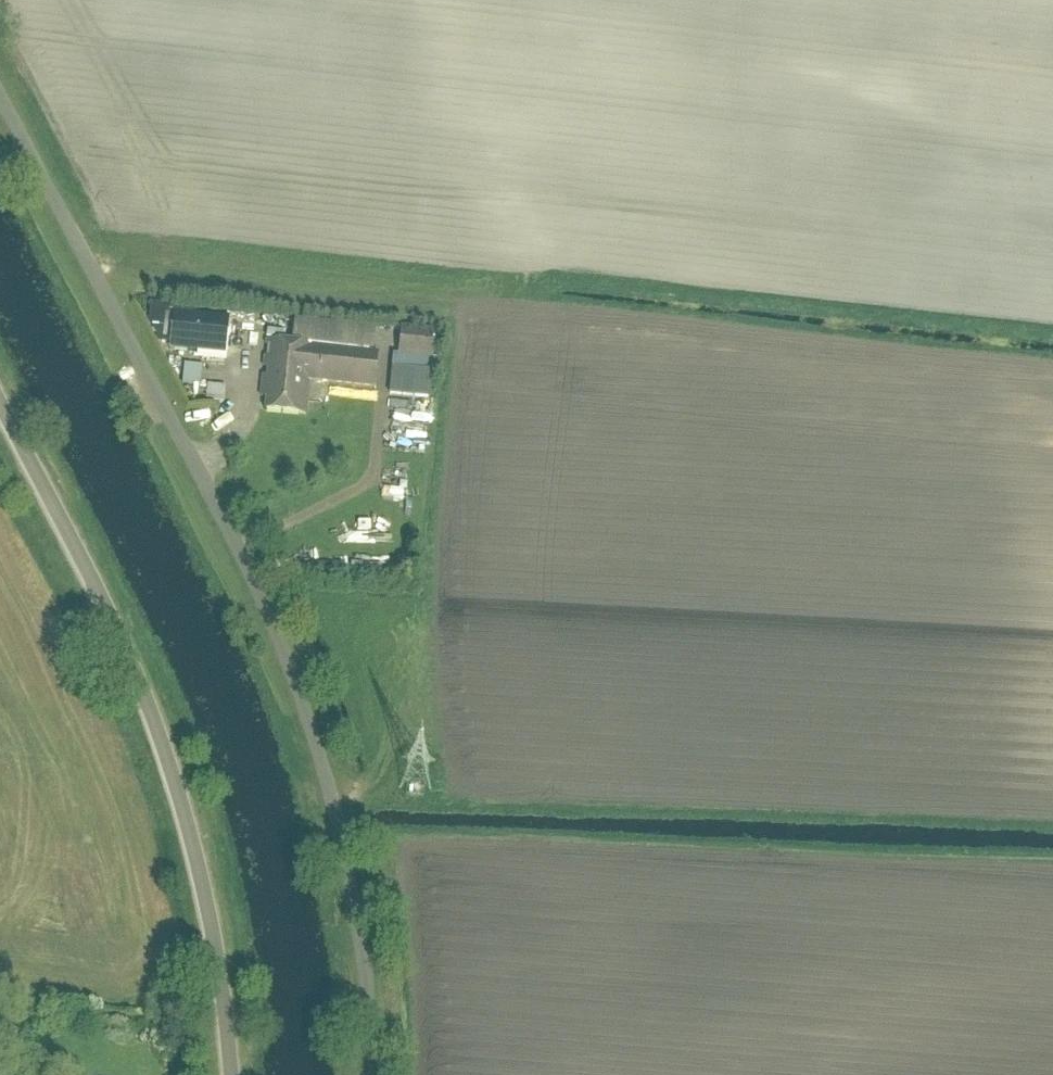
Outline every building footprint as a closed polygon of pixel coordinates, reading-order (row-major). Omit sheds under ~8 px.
[(160,312),(163,310),(158,305),(145,319),(149,323),(152,324),(151,336),(190,339),(189,349),(181,348),(180,367),(196,369),(197,351),(210,352),(212,340),(213,340),(215,318),(160,312)] [(402,331),(398,359),(432,363),(436,335),(402,331)] [(256,399),(261,399),(260,411),(306,416),(309,383),(374,390),(377,355),(262,343),(262,346),(270,347),(269,358),(261,357),(260,369),(267,369),(266,377),(259,377),(256,399)] [(187,395),(204,393),(202,373),(185,375),(187,395)] [(147,393),(138,398),(149,418),(159,412),(147,393)] [(406,481),(385,483),(386,499),(408,497),(406,481)] [(370,525),(349,529),(351,540),(372,536),(370,525)]
